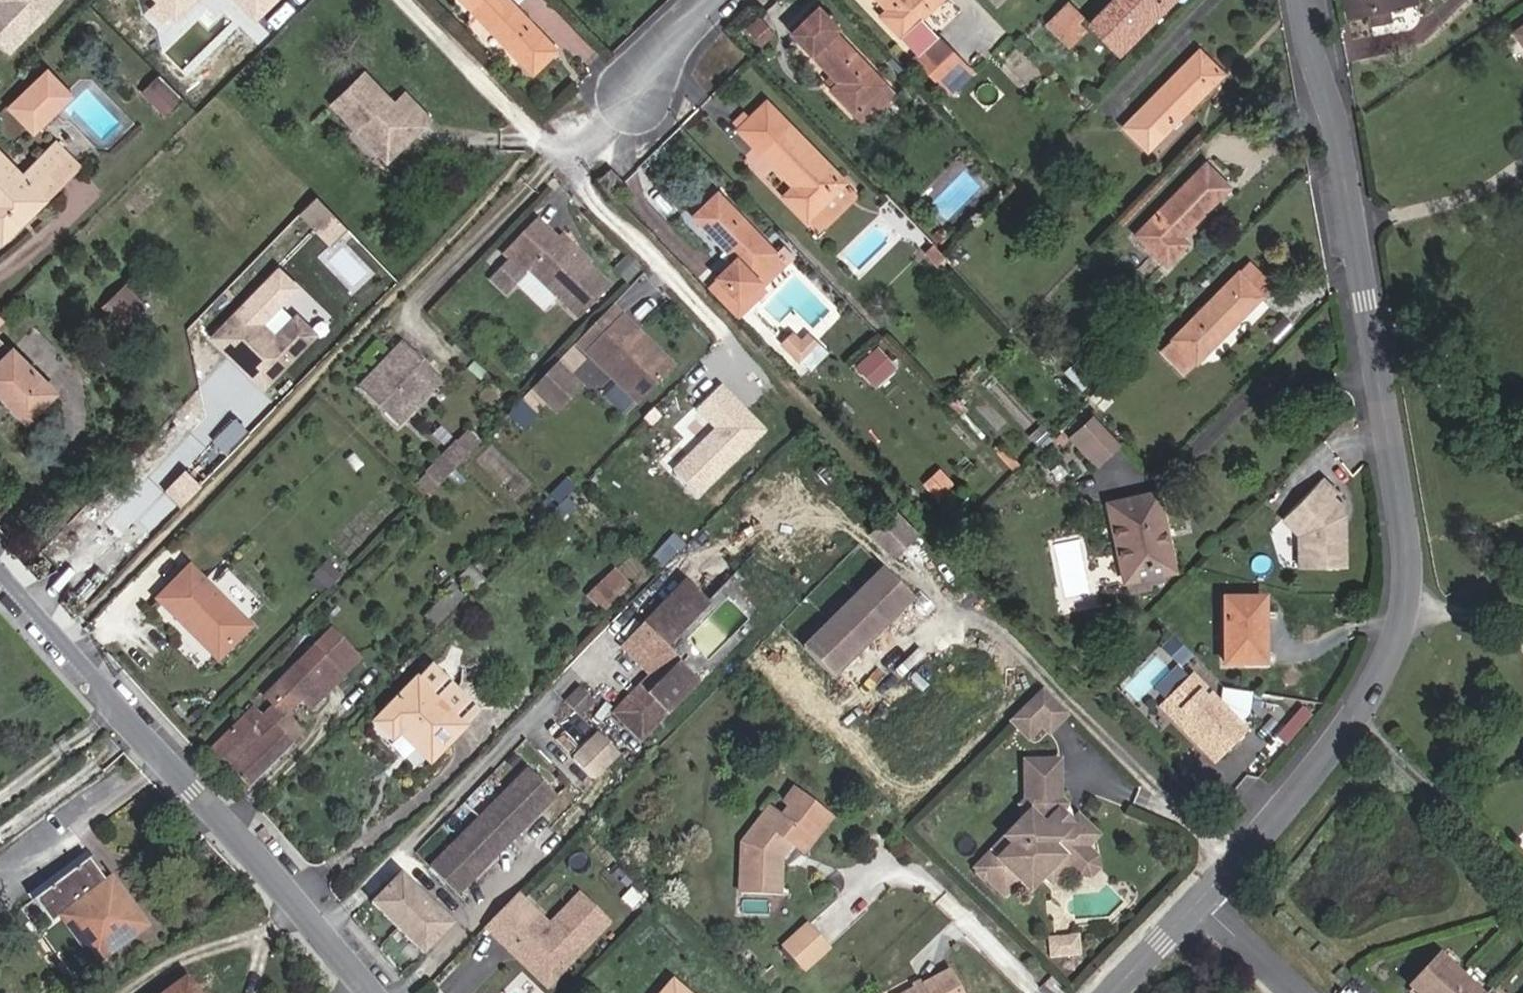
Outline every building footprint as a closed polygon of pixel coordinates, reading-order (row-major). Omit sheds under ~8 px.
[(8,53),(62,0),(0,0),(0,45),(8,53)] [(533,75),(558,51),(508,0),(461,0),(533,75)] [(941,0),(878,0),(887,10),(880,16),(916,56),(914,58),(943,88),(966,66),(938,37),(936,38),(920,21),(941,0)] [(1166,0),(1112,0),(1087,24),(1118,55),(1155,17),(1152,14),(1166,0)] [(1406,8),(1404,0),(1343,0),(1347,19),(1367,16),(1370,28),(1392,23),(1390,11),(1406,8)] [(1048,24),(1068,46),(1084,31),(1076,23),(1081,17),(1068,3),(1048,24)] [(876,114),(895,96),(833,34),(838,29),(816,6),(790,33),(812,56),(811,57),(837,83),(845,90),(836,98),(861,123),(873,111),(876,114)] [(222,29),(228,36),(240,25),(234,17),(222,29)] [(747,31),(759,44),(771,34),(759,20),(747,31)] [(1514,32),(1522,45),(1522,26),(1514,32)] [(1122,127),(1147,151),(1223,75),(1198,50),(1122,127)] [(943,88),(950,96),(973,73),(966,66),(943,88)] [(190,92),(167,68),(157,77),(181,102),(190,92)] [(49,71),(22,97),(35,111),(62,85),(49,71)] [(415,133),(427,120),(401,95),(390,106),(358,76),(326,109),(352,134),(358,129),(376,147),(393,145),(411,128),(415,133)] [(164,118),(181,102),(157,77),(139,94),(164,118)] [(836,98),(845,90),(837,83),(829,91),(836,98)] [(22,97),(11,107),(34,131),(72,95),(62,85),(35,111),(22,97)] [(765,101),(736,129),(792,187),(796,192),(787,201),(806,220),(819,208),(830,220),(857,193),(849,185),(846,188),(842,184),(845,182),(765,101)] [(352,134),(386,164),(415,133),(411,128),(393,145),(376,147),(358,129),(352,134)] [(80,167),(56,142),(22,176),(0,153),(0,242),(2,244),(80,167)] [(1175,243),(1193,225),(1230,188),(1204,163),(1134,234),(1165,266),(1182,250),(1175,243)] [(787,201),(796,192),(792,187),(782,196),(787,201)] [(758,282),(753,275),(776,254),(717,192),(692,216),(734,259),(714,278),(737,302),(758,282)] [(301,211),(328,242),(345,228),(319,196),(301,211)] [(817,232),(830,220),(819,208),(806,220),(817,232)] [(551,295),(575,319),(609,286),(558,236),(555,239),(535,218),(501,253),(508,260),(489,279),(503,293),(513,283),(526,270),(551,295)] [(1182,250),(1200,232),(1193,225),(1175,243),(1182,250)] [(737,302),(714,278),(705,286),(738,320),(767,292),(763,287),(793,258),(783,247),(776,254),(753,275),(758,282),(737,302)] [(956,266),(964,258),(953,247),(945,255),(956,266)] [(933,268),(942,258),(931,248),(922,257),(933,268)] [(640,268),(627,254),(614,267),(627,280),(640,268)] [(1159,353),(1183,376),(1264,297),(1262,294),(1271,285),(1248,263),(1239,272),(1239,271),(1169,339),(1171,340),(1159,353)] [(277,270),(213,336),(233,356),(239,351),(249,361),(244,366),(264,386),(314,334),(296,317),(275,338),(260,324),(295,287),(277,270)] [(551,295),(526,270),(513,283),(538,308),(551,295)] [(106,307),(121,324),(142,306),(126,288),(106,307)] [(669,371),(648,351),(652,346),(620,315),(586,351),(639,403),(669,371)] [(809,371),(827,353),(819,344),(817,346),(806,334),(799,340),(791,331),(780,342),(809,371)] [(58,393),(14,349),(12,351),(0,339),(0,396),(27,424),(58,393)] [(356,388),(395,427),(434,386),(420,371),(424,366),(401,343),(356,388)] [(673,366),(652,346),(648,351),(669,371),(673,366)] [(875,383),(895,364),(878,347),(859,366),(875,383)] [(574,371),(589,390),(605,377),(591,358),(574,371)] [(1081,388),(1095,376),(1078,359),(1065,372),(1081,388)] [(578,385),(554,362),(530,387),(554,410),(578,385)] [(434,386),(440,381),(424,366),(420,371),(434,386)] [(1090,399),(1098,407),(1116,390),(1108,381),(1090,399)] [(693,409),(712,429),(671,469),(699,498),(769,429),(721,382),(693,409)] [(1096,466),(1118,446),(1092,418),(1070,438),(1096,466)] [(1036,450),(1048,437),(1050,435),(1040,424),(1025,438),(1036,450)] [(466,454),(478,442),(467,431),(455,442),(466,454)] [(424,474),(435,486),(466,454),(455,442),(424,474)] [(429,493),(435,486),(424,474),(417,482),(429,493)] [(936,500),(951,485),(940,474),(925,489),(936,500)] [(1344,564),(1343,521),(1338,521),(1337,514),(1343,514),(1343,504),(1329,491),(1333,487),(1319,474),(1280,516),(1296,531),(1297,565),(1344,564)] [(1125,582),(1173,571),(1157,492),(1107,503),(1125,582)] [(890,513),(885,518),(868,534),(892,557),(913,536),(890,513)] [(1283,533),(1283,564),(1296,564),(1296,533),(1283,533)] [(876,563),(803,649),(838,679),(912,594),(876,563)] [(474,596),(486,583),(469,566),(457,578),(474,596)] [(218,661),(251,628),(189,567),(156,600),(218,661)] [(602,614),(632,585),(616,568),(586,597),(602,614)] [(671,658),(661,647),(706,603),(684,581),(620,647),(647,675),(610,713),(614,716),(671,658)] [(445,594),(453,602),(464,592),(456,583),(445,594)] [(713,610),(723,600),(716,593),(706,603),(713,610)] [(423,616),(433,628),(456,606),(453,602),(445,594),(423,616)] [(1224,666),(1263,665),(1263,600),(1224,600),(1224,666)] [(209,749),(249,788),(305,732),(288,716),(302,702),(311,712),(363,660),(330,629),(262,697),(271,707),(262,716),(252,706),(209,749)] [(1192,657),(1173,638),(1164,646),(1183,666),(1192,657)] [(614,716),(636,739),(694,681),(671,658),(614,716)] [(430,764),(477,716),(427,668),(373,723),(391,741),(399,734),(430,764)] [(1169,697),(1188,679),(1183,674),(1164,692),(1169,697)] [(1169,697),(1163,704),(1176,717),(1203,745),(1215,757),(1240,732),(1233,725),(1242,716),(1246,692),(1220,688),(1218,702),(1214,706),(1188,679),(1169,697)] [(1048,731),(1066,713),(1042,688),(1009,720),(1027,738),(1041,724),(1048,731)] [(578,720),(592,706),(581,694),(567,708),(578,720)] [(1176,717),(1163,704),(1158,708),(1172,721),(1176,717)] [(1288,748),(1314,717),(1304,709),(1279,740),(1288,748)] [(571,756),(594,780),(621,753),(598,730),(571,756)] [(1215,757),(1203,745),(1199,749),(1210,761),(1215,757)] [(1061,762),(1027,762),(1027,802),(1035,809),(1024,820),(1003,841),(1007,845),(998,854),(994,850),(975,869),(977,870),(977,874),(983,880),(987,880),(1002,896),(1018,880),(1033,866),(1044,877),(1061,859),(1069,866),(1086,850),(1098,837),(1084,824),(1073,824),(1070,827),(1057,815),(1061,811),(1061,801),(1061,762)] [(428,875),(455,903),(496,862),(490,855),(510,836),(516,842),(555,803),(527,775),(428,875)] [(738,844),(734,891),(775,895),(778,855),(787,842),(796,829),(803,834),(809,839),(826,817),(790,789),(778,805),(784,810),(780,816),(767,806),(738,844)] [(1035,809),(1027,802),(1021,807),(1026,812),(1021,817),(1024,820),(1035,809)] [(787,842),(794,847),(803,834),(796,829),(787,842)] [(1086,850),(1069,866),(1081,878),(1091,878),(1097,871),(1097,861),(1086,850)] [(1051,884),(1069,866),(1061,859),(1044,877),(1051,884)] [(105,883),(88,860),(84,863),(101,886),(105,883)] [(101,886),(84,863),(32,901),(50,925),(84,971),(139,931),(105,883),(101,886)] [(1029,891),(1044,877),(1033,866),(1018,880),(1029,891)] [(421,955),(453,924),(400,870),(368,901),(421,955)] [(787,897),(740,897),(740,912),(786,913),(787,897)] [(522,912),(492,944),(507,958),(520,944),(531,954),(523,962),(537,976),(560,975),(603,930),(573,901),(543,933),(522,912)] [(84,971),(50,925),(37,935),(71,981),(84,971)] [(781,950),(802,972),(828,947),(807,925),(781,950)] [(1073,953),(1073,936),(1047,935),(1047,952),(1073,953)] [(507,958),(543,992),(560,975),(537,976),(523,962),(531,954),(520,944),(507,958)] [(1448,945),(1420,977),(1429,985),(1422,992),(1502,992),(1448,945)] [(749,967),(757,960),(748,951),(740,958),(749,967)] [(948,971),(906,992),(959,992),(948,971)] [(189,978),(169,992),(201,992),(189,978)] [(672,981),(661,992),(686,992),(672,981)]
